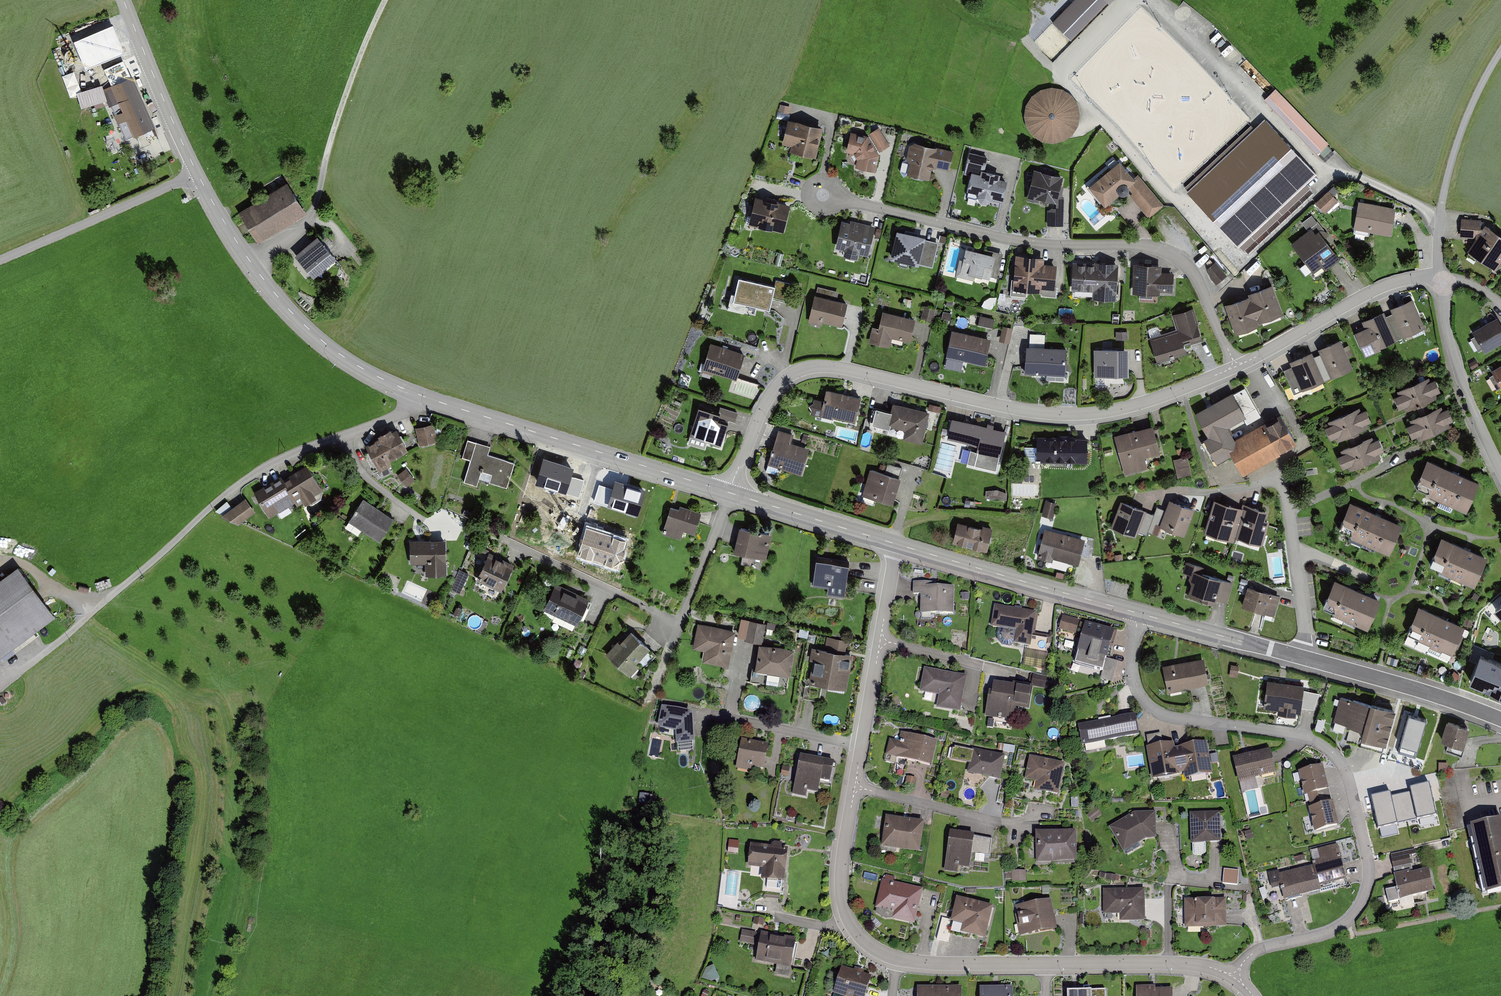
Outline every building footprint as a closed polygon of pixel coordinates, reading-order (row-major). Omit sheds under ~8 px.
[(1052,22),(1071,40),(1107,2),(1105,0),(1074,0),(1052,22)] [(1205,37),(1211,33),(1205,23),(1199,27),(1205,37)] [(79,72),(111,60),(104,43),(92,47),(89,39),(69,46),(79,72)] [(135,136),(154,127),(124,63),(105,71),(113,88),(104,93),(122,132),(131,128),(135,136)] [(1033,135),(1042,140),(1053,142),(1063,140),(1072,134),(1078,125),(1080,114),(1078,103),(1072,94),(1062,88),(1052,86),(1041,89),(1032,95),(1026,104),(1024,115),(1027,126),(1033,135)] [(100,88),(84,94),(88,104),(104,98),(100,88)] [(1264,99),(1317,154),(1329,143),(1276,88),(1264,99)] [(823,129),(788,120),(782,146),(792,148),(790,154),(815,160),(823,129)] [(1318,175),(1266,120),(1190,191),(1242,246),(1318,175)] [(867,137),(852,133),(847,152),(855,167),(876,173),(881,156),(879,153),(889,146),(879,129),(867,137)] [(949,170),(953,150),(914,142),(909,146),(906,158),(910,163),(907,173),(929,178),(930,169),(936,167),(949,170)] [(989,158),(969,154),(965,175),(969,176),(965,195),(1002,203),(1007,182),(1001,181),(1002,175),(986,171),(989,158)] [(1135,181),(1120,162),(1089,187),(1105,207),(1126,190),(1150,219),(1164,207),(1139,178),(1135,181)] [(1064,177),(1035,170),(1028,202),(1049,207),(1049,226),(1064,226),(1065,195),(1061,195),(1064,177)] [(258,242),(305,211),(285,182),(239,214),(258,242)] [(1327,214),(1341,199),(1330,189),(1316,204),(1327,214)] [(790,206),(756,199),(750,225),(784,233),(790,206)] [(1399,209),(1360,203),(1355,228),(1395,235),(1399,209)] [(1461,218),(1460,237),(1476,238),(1481,230),(1481,219),(1461,218)] [(876,228),(843,221),(837,249),(845,251),(844,256),(858,259),(859,254),(870,256),(876,228)] [(1495,269),(1500,261),(1500,234),(1485,223),(1481,230),(1476,238),(1467,251),(1495,269)] [(1319,230),(1315,232),(1311,227),(1291,243),(1313,273),(1322,267),(1324,270),(1340,258),(1319,230)] [(926,238),(897,231),(890,260),(933,271),(939,246),(925,242),(926,238)] [(315,277),(336,260),(317,237),(296,255),(315,277)] [(996,256),(967,249),(964,260),(960,259),(956,275),(977,280),(978,276),(990,279),(996,256)] [(1045,258),(1017,256),(1014,290),(1042,292),(1042,288),(1056,290),(1058,265),(1045,264),(1045,258)] [(1092,299),(1116,300),(1118,263),(1094,261),(1094,263),(1073,262),(1071,290),(1093,291),(1092,299)] [(1164,266),(1135,265),(1133,294),(1161,295),(1161,291),(1175,292),(1176,271),(1164,271),(1164,266)] [(777,285),(739,277),(733,302),(772,311),(777,285)] [(1250,297),(1227,305),(1238,336),(1260,328),(1258,323),(1284,314),(1275,285),(1249,294),(1250,297)] [(849,303),(816,295),(809,322),(822,325),(823,322),(843,327),(849,303)] [(1425,327),(1412,298),(1390,308),(1393,313),(1403,336),(1425,327)] [(939,315),(950,319),(952,314),(933,306),(927,319),(936,323),(939,315)] [(1205,340),(1195,308),(1172,315),(1177,332),(1152,339),(1160,362),(1187,354),(1184,346),(1205,340)] [(1380,347),(1397,339),(1386,316),(1384,311),(1362,320),(1365,327),(1355,331),(1365,356),(1381,349),(1380,347)] [(916,319),(882,312),(879,330),(873,329),(870,344),(890,349),(893,338),(911,342),(916,319)] [(1397,339),(1403,336),(1393,313),(1386,316),(1397,339)] [(982,316),(980,323),(994,327),(995,319),(982,316)] [(1485,352),(1500,343),(1500,321),(1498,316),(1473,331),(1485,352)] [(1008,326),(1006,341),(1012,342),(1014,327),(1008,326)] [(991,338),(953,331),(947,360),(986,367),(991,338)] [(1293,367),(1284,371),(1294,395),(1353,369),(1341,342),(1321,351),(1323,356),(1316,358),(1313,351),(1290,361),(1293,367)] [(745,352),(712,343),(705,371),(737,380),(745,352)] [(1067,352),(1028,349),(1026,374),(1065,377),(1067,352)] [(1130,349),(1095,349),(1095,375),(1130,375),(1130,349)] [(1500,386),(1500,365),(1492,370),(1500,386)] [(1427,379),(1400,390),(1402,396),(1394,399),(1398,410),(1403,408),(1405,412),(1436,400),(1434,395),(1439,393),(1434,380),(1428,382),(1427,379)] [(1261,417),(1245,388),(1233,395),(1232,393),(1197,413),(1211,436),(1203,441),(1217,464),(1233,455),(1244,474),(1297,443),(1280,414),(1235,439),(1229,427),(1235,423),(1239,430),(1261,417)] [(825,401),(817,399),(814,413),(855,423),(861,398),(827,390),(825,401)] [(892,413),(877,409),(873,427),(890,431),(891,427),(905,430),(903,440),(923,445),(931,413),(894,404),(892,413)] [(1360,408),(1332,419),(1335,425),(1327,428),(1331,439),(1336,437),(1337,441),(1368,429),(1366,424),(1371,422),(1366,409),(1361,411),(1360,408)] [(1441,408),(1413,419),(1415,425),(1407,428),(1412,439),(1417,437),(1418,441),(1449,429),(1447,424),(1452,422),(1447,409),(1442,411),(1441,408)] [(720,415),(700,409),(691,438),(720,448),(727,424),(718,421),(720,415)] [(988,426),(952,418),(948,440),(979,447),(978,453),(999,458),(1004,434),(994,432),(996,424),(988,422),(988,426)] [(433,422),(417,426),(421,444),(438,440),(433,422)] [(1154,425),(1114,436),(1125,474),(1149,467),(1147,458),(1162,454),(1154,425)] [(396,426),(366,441),(379,469),(392,463),(390,459),(408,450),(396,426)] [(793,434),(779,430),(770,464),(804,473),(811,448),(791,442),(793,434)] [(1089,439),(1039,437),(1038,459),(1088,462),(1089,439)] [(1370,438),(1343,449),(1345,455),(1337,458),(1341,469),(1346,467),(1348,471),(1378,459),(1377,454),(1382,452),(1377,439),(1371,441),(1370,438)] [(491,449),(468,442),(463,457),(470,459),(462,481),(475,485),(480,471),(492,474),(489,481),(508,487),(515,465),(489,456),(491,449)] [(1173,459),(1177,477),(1191,474),(1187,456),(1173,459)] [(574,470),(544,460),(536,485),(579,498),(584,481),(572,477),(574,470)] [(1481,483),(1429,460),(1417,487),(1469,510),(1481,483)] [(297,505),(322,489),(307,464),(283,478),(287,486),(286,486),(295,501),(297,505)] [(886,473),(870,468),(862,494),(893,504),(903,469),(889,465),(886,473)] [(416,479),(408,469),(401,474),(409,484),(416,479)] [(286,486),(287,486),(283,478),(281,475),(254,492),(269,517),(295,501),(286,486)] [(594,504),(637,517),(646,491),(616,481),(613,490),(600,486),(594,504)] [(986,491),(985,498),(1006,500),(1007,493),(997,489),(986,491)] [(232,508),(228,502),(216,510),(241,523),(256,512),(246,498),(232,508)] [(394,518),(363,499),(351,519),(382,538),(394,518)] [(1041,515),(1053,518),(1057,503),(1046,500),(1041,515)] [(1148,510),(1122,501),(1112,529),(1137,537),(1139,533),(1147,536),(1148,532),(1158,536),(1161,527),(1188,536),(1197,511),(1169,502),(1166,511),(1158,508),(1155,516),(1147,513),(1148,510)] [(1241,509),(1216,501),(1206,532),(1235,542),(1237,537),(1262,545),(1270,521),(1265,519),(1268,511),(1243,503),(1241,509)] [(1403,525),(1351,503),(1339,531),(1391,553),(1403,525)] [(680,512),(670,509),(662,535),(681,540),(683,533),(696,537),(702,512),(681,507),(680,512)] [(994,529),(960,521),(955,542),(989,550),(994,529)] [(619,570),(628,541),(587,528),(578,557),(619,570)] [(771,534),(740,528),(735,552),(766,558),(771,534)] [(1087,539),(1046,528),(1039,555),(1080,566),(1087,539)] [(445,539),(409,539),(410,563),(425,562),(425,572),(446,571),(445,539)] [(1490,560),(1441,539),(1430,566),(1479,587),(1490,560)] [(513,565),(487,555),(478,580),(504,590),(513,565)] [(849,562),(818,559),(815,585),(829,587),(829,596),(845,598),(849,562)] [(1209,569),(1186,562),(1183,574),(1194,577),(1189,595),(1216,603),(1217,599),(1228,602),(1234,584),(1207,576),(1209,569)] [(55,619),(18,572),(0,586),(0,662),(55,619)] [(1382,601),(1335,580),(1323,608),(1369,629),(1382,601)] [(543,610),(576,625),(589,598),(556,583),(543,610)] [(934,583),(915,583),(915,595),(922,595),(922,614),(956,615),(956,588),(934,587),(934,583)] [(1282,595),(1248,586),(1243,608),(1277,616),(1282,595)] [(1038,613),(995,606),(992,626),(1017,630),(1015,644),(1032,647),(1038,613)] [(1466,628),(1419,608),(1408,636),(1454,656),(1466,628)] [(1079,622),(1064,618),(1060,630),(1075,634),(1079,622)] [(765,622),(743,619),(740,637),(762,641),(765,622)] [(1116,631),(1087,623),(1074,670),(1113,680),(1118,661),(1108,658),(1116,631)] [(735,631),(699,625),(695,650),(706,652),(704,662),(729,667),(735,631)] [(616,641),(606,651),(629,674),(638,665),(634,662),(649,647),(631,630),(618,643),(616,641)] [(827,651),(815,649),(810,683),(848,689),(853,654),(846,653),(848,641),(828,638),(827,651)] [(796,650),(761,644),(757,669),(792,674),(796,650)] [(1480,656),(1470,683),(1500,695),(1500,664),(1480,656)] [(1204,659),(1164,667),(1169,692),(1209,684),(1204,659)] [(968,677),(925,669),(920,694),(940,698),(938,708),(961,712),(968,677)] [(1034,676),(1033,686),(1047,687),(1048,678),(1034,676)] [(1305,681),(1268,678),(1266,707),(1280,708),(1279,713),(1299,715),(1299,711),(1302,712),(1305,681)] [(1034,689),(995,683),(990,712),(1016,716),(1017,708),(1030,710),(1034,689)] [(1395,710),(1343,696),(1336,722),(1365,729),(1363,737),(1386,743),(1395,710)] [(693,744),(694,744),(692,713),(662,707),(658,726),(660,729),(675,732),(676,745),(678,745),(693,744)] [(1082,745),(1139,735),(1135,714),(1078,725),(1082,745)] [(1471,729),(1449,722),(1443,739),(1450,741),(1446,753),(1461,758),(1471,729)] [(900,743),(892,741),(888,757),(934,766),(939,741),(902,733),(900,743)] [(1146,736),(1148,747),(1163,744),(1161,733),(1146,736)] [(1185,778),(1212,774),(1207,741),(1178,746),(1179,748),(1175,748),(1174,742),(1163,744),(1148,747),(1146,747),(1152,779),(1179,774),(1179,773),(1184,772),(1185,778)] [(768,746),(741,742),(736,770),(751,772),(752,768),(764,770),(768,746)] [(967,774),(1000,781),(1005,755),(972,749),(972,750),(955,746),(954,748),(953,748),(950,759),(969,763),(967,774)] [(1272,749),(1234,757),(1242,792),(1259,789),(1257,780),(1277,776),(1272,749)] [(834,763),(800,757),(794,795),(808,797),(809,792),(820,794),(822,783),(831,784),(834,763)] [(1066,765),(1031,758),(1027,780),(1037,782),(1035,791),(1060,796),(1066,765)] [(795,776),(798,762),(787,760),(784,774),(795,776)] [(1322,765),(1298,771),(1304,796),(1308,795),(1317,793),(1329,790),(1322,765)] [(1429,783),(1371,797),(1378,829),(1437,816),(1429,783)] [(1317,793),(1308,795),(1311,807),(1320,805),(1317,793)] [(1308,808),(1315,832),(1339,826),(1333,801),(1320,805),(1311,807),(1308,808)] [(1133,814),(1110,827),(1123,850),(1144,840),(1156,839),(1156,813),(1133,814)] [(1221,813),(1192,813),(1192,844),(1221,844),(1221,813)] [(926,824),(887,818),(882,846),(922,853),(926,824)] [(1472,826),(1488,895),(1500,892),(1500,820),(1472,826)] [(1077,834),(1037,834),(1037,861),(1077,861),(1077,834)] [(995,841),(950,835),(945,871),(958,873),(959,866),(971,868),(973,854),(993,857),(995,841)] [(788,848),(752,845),(749,867),(764,868),(763,878),(784,880),(788,848)] [(1279,871),(1270,874),(1273,890),(1284,887),(1287,902),(1323,894),(1321,888),(1348,882),(1340,847),(1316,852),(1318,863),(1313,864),(1314,868),(1280,875),(1279,871)] [(1410,856),(1392,860),(1400,899),(1434,892),(1429,868),(1413,872),(1410,856)] [(1222,884),(1238,885),(1239,870),(1224,869),(1222,884)] [(1012,880),(1012,882),(1026,882),(1026,870),(1012,870),(1012,872),(1005,872),(1005,880),(1012,880)] [(924,890),(884,881),(877,907),(895,911),(893,918),(916,923),(924,890)] [(1145,889),(1105,891),(1106,915),(1121,915),(1122,922),(1146,922),(1145,889)] [(992,908),(958,899),(952,922),(965,925),(963,932),(984,938),(992,908)] [(1019,936),(1057,929),(1051,899),(1016,906),(1017,914),(1015,914),(1019,936)] [(1227,899),(1186,899),(1186,927),(1227,927),(1227,899)] [(756,932),(743,930),(742,942),(754,944),(756,932)] [(798,939),(763,933),(758,962),(793,968),(798,939)] [(707,965),(704,978),(716,981),(719,968),(707,965)] [(842,967),(835,990),(853,995),(864,995),(870,977),(842,967)] [(920,986),(919,995),(964,995),(964,987),(920,986)] [(982,987),(983,995),(1015,995),(1015,986),(982,987)] [(1173,988),(1155,988),(1155,986),(1136,986),(1136,995),(1173,995),(1173,988)]
